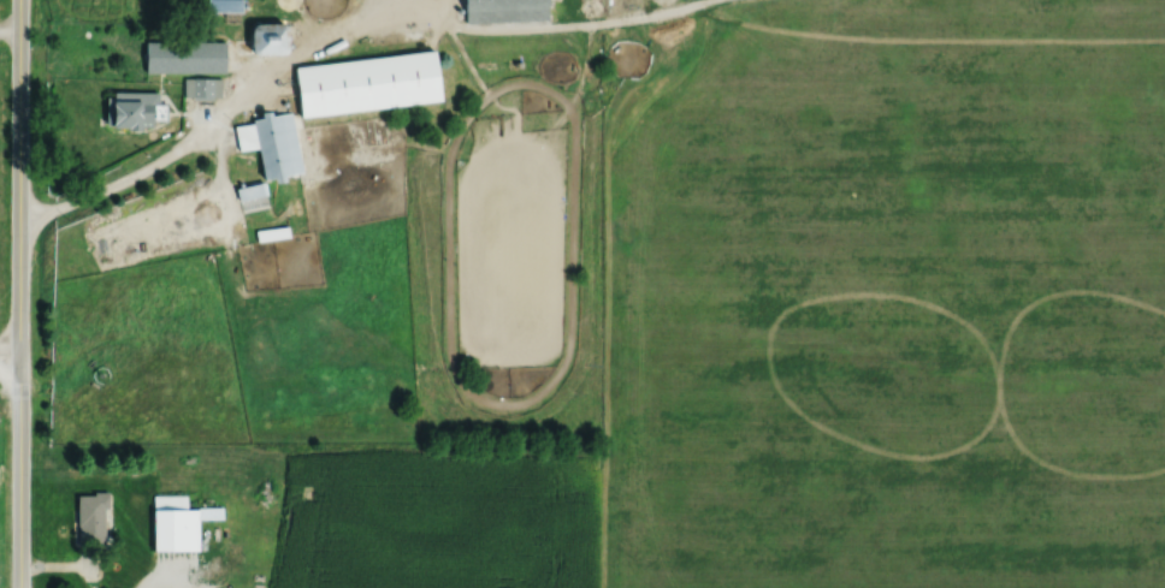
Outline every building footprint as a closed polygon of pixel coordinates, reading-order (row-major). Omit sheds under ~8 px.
[(548,0),(466,0),(467,22),(548,20),(548,0)] [(288,24),(253,24),(253,54),(288,54),(288,24)] [(226,42),(147,42),(147,73),(226,73),(226,42)] [(296,66),(301,116),(442,102),(437,51),(296,66)] [(221,79),(185,79),(185,98),(221,98),(221,79)] [(158,93),(107,93),(107,128),(158,128),(158,93)] [(265,179),(302,174),(293,115),(235,123),(239,151),(260,148),(265,179)] [(239,200),(265,196),(263,184),(237,188),(239,200)] [(78,495),(78,547),(108,547),(108,495),(78,495)] [(154,497),(154,552),(199,552),(199,520),(224,520),(224,508),(187,508),(186,496),(154,497)]
